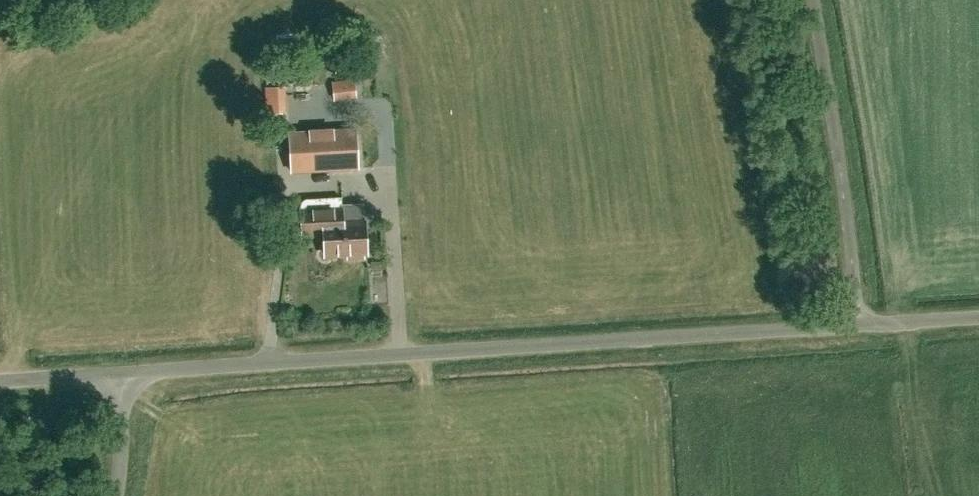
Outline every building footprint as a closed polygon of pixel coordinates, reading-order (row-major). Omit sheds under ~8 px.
[(335,64),(336,76),(357,73),(356,62),(335,64)] [(357,97),(354,79),(332,82),(334,99),(357,97)] [(287,85),(267,86),(269,113),(288,112),(287,85)] [(356,130),(290,134),(291,152),(292,170),(292,172),(294,172),(311,171),(358,169),(356,130)] [(365,257),(365,253),(368,253),(366,223),(344,224),(343,208),(341,208),(341,198),(305,200),(304,201),(302,202),(301,203),(300,205),(300,206),(301,210),(303,210),(304,236),(325,235),(326,256),(348,254),(349,259),(365,257)]
